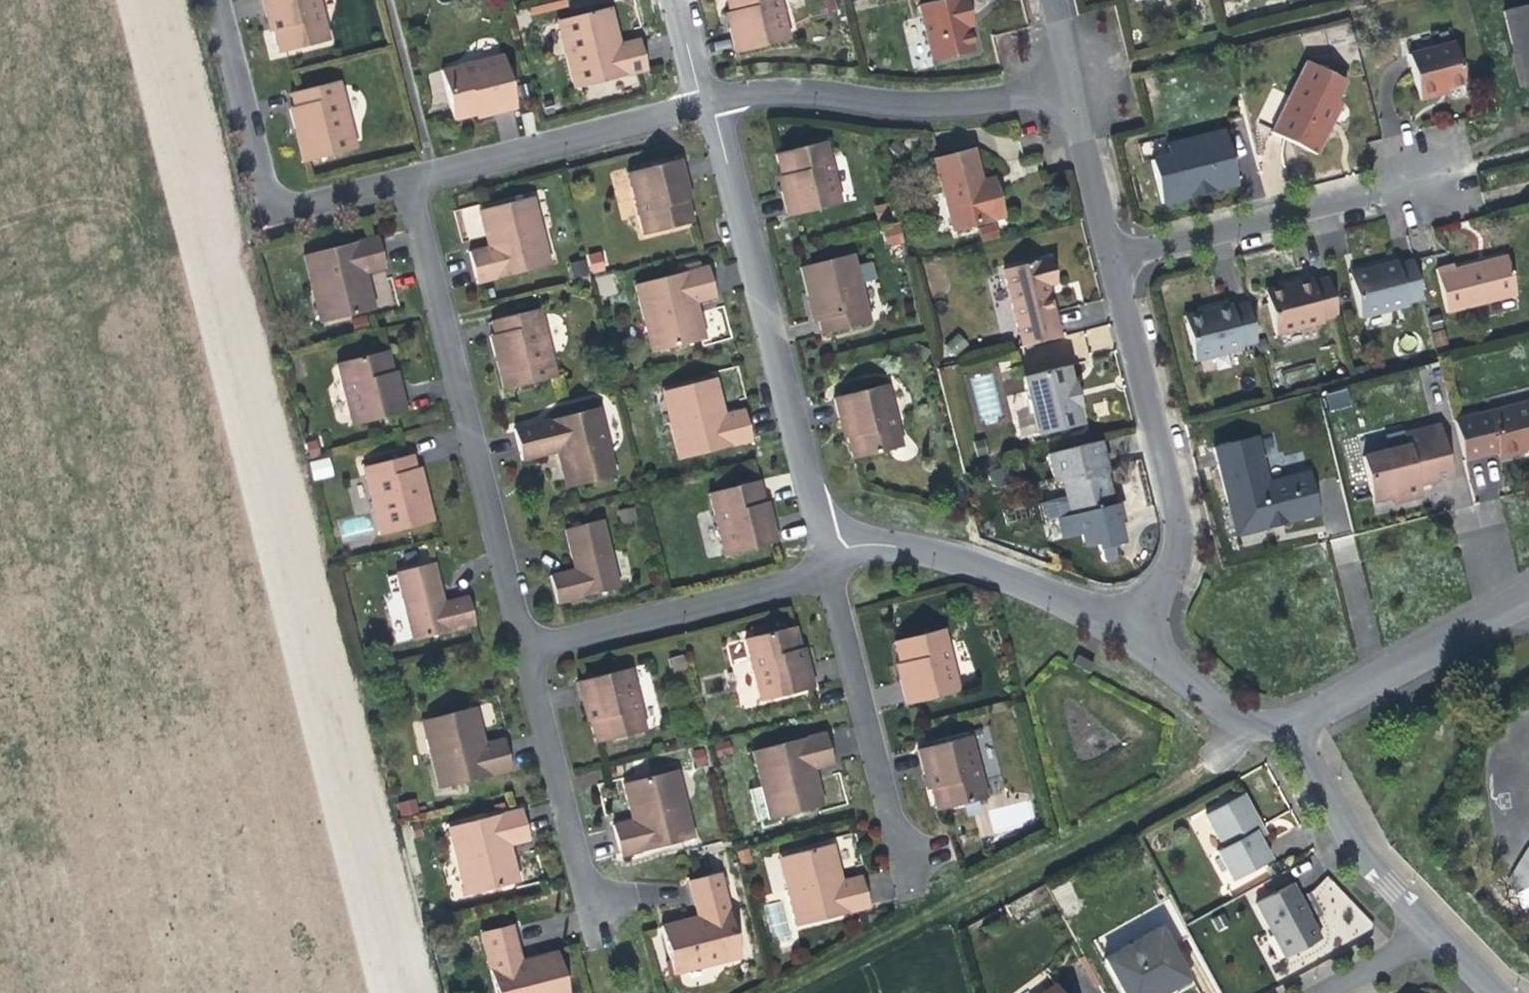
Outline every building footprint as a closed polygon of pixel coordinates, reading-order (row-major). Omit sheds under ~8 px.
[(321,0),(263,0),(267,18),(273,16),(276,29),(281,50),(330,39),(321,0)] [(729,24),(724,26),(730,51),(787,37),(778,0),(723,0),(726,10),(729,24)] [(810,13),(834,14),(835,0),(811,0),(810,13)] [(915,3),(928,52),(969,40),(963,20),(962,14),(968,13),(964,0),(925,0),(915,3)] [(564,52),(573,87),(645,70),(638,37),(618,42),(615,27),(609,5),(565,16),(573,50),(564,52)] [(1501,12),(1514,61),(1523,93),(1528,91),(1528,5),(1501,12)] [(556,18),(564,52),(573,50),(565,16),(556,18)] [(1454,45),(1409,56),(1420,100),(1435,97),(1433,91),(1447,88),(1463,84),(1454,45)] [(503,58),(442,73),(453,121),(475,116),(491,112),(493,118),(517,112),(503,58)] [(1265,137),(1310,162),(1324,138),(1318,135),(1333,109),(1343,90),(1304,68),(1265,137)] [(357,149),(341,83),(293,95),(298,118),(302,133),(296,134),(302,162),(357,149)] [(1333,109),(1318,135),(1324,138),(1332,122),(1338,112),(1333,109)] [(1152,160),(1163,202),(1205,191),(1239,182),(1225,130),(1166,145),(1169,156),(1152,160)] [(838,205),(821,143),(773,156),(779,181),(782,192),(779,193),(785,218),(838,205)] [(945,157),(908,166),(925,234),(974,222),(968,198),(957,201),(953,187),(945,157)] [(677,162),(626,175),(643,239),(688,227),(682,202),(678,190),(683,189),(677,162)] [(537,196),(525,198),(533,230),(545,227),(537,196)] [(473,282),(553,262),(545,227),(533,230),(525,198),(476,211),(482,235),(485,247),(466,252),(473,282)] [(900,223),(882,226),(885,246),(903,243),(900,223)] [(374,237),(299,256),(308,291),(319,288),(327,319),(371,308),(365,283),(363,274),(382,269),(374,237)] [(603,250),(586,254),(591,273),(608,269),(603,250)] [(867,321),(849,254),(797,267),(805,298),(812,296),(815,308),(821,333),(867,321)] [(1433,266),(1445,314),(1516,295),(1505,256),(1472,265),(1452,270),(1450,262),(1433,266)] [(1346,280),(1357,319),(1406,306),(1405,300),(1421,296),(1411,257),(1394,261),(1393,257),(1378,260),(1360,265),(1363,276),(1346,280)] [(998,271),(1017,348),(1058,337),(1050,306),(1045,288),(1055,285),(1048,258),(998,271)] [(1344,269),(1346,280),(1363,276),(1360,265),(1344,269)] [(712,300),(704,270),(633,287),(642,325),(651,323),(658,350),(701,339),(695,315),(693,305),(712,300)] [(601,298),(618,292),(611,272),(595,278),(601,298)] [(1263,301),(1273,340),(1323,328),(1321,321),(1337,317),(1327,278),(1311,283),(1309,278),(1292,282),(1276,286),(1279,297),(1263,301)] [(1260,291),(1263,301),(1279,297),(1276,286),(1260,291)] [(316,322),(327,319),(319,288),(308,291),(316,322)] [(1180,322),(1191,362),(1240,349),(1239,342),(1255,338),(1245,299),(1228,303),(1227,299),(1210,303),(1194,308),(1197,318),(1180,322)] [(554,376),(538,308),(490,320),(497,348),(500,359),(496,360),(502,388),(554,376)] [(1178,312),(1180,322),(1197,318),(1194,308),(1178,312)] [(649,352),(658,350),(651,323),(642,325),(649,352)] [(381,347),(334,359),(351,425),(404,412),(396,383),(391,384),(388,374),(381,347)] [(1060,368),(1016,380),(1031,437),(1075,425),(1070,408),(1075,407),(1071,394),(1068,382),(1064,383),(1060,368)] [(666,422),(676,459),(749,440),(740,407),(720,412),(718,401),(712,378),(668,390),(676,420),(667,422),(666,422)] [(899,446),(883,384),(831,397),(837,425),(841,424),(844,437),(850,459),(899,446)] [(1342,388),(1323,393),(1327,409),(1346,404),(1342,388)] [(676,420),(668,390),(659,392),(667,422),(676,420)] [(1461,452),(1489,445),(1491,451),(1525,442),(1528,441),(1528,394),(1451,414),(1461,452)] [(595,407),(512,428),(520,459),(555,450),(559,464),(564,485),(612,472),(595,407)] [(1400,497),(1414,493),(1415,493),(1413,486),(1445,477),(1431,426),(1398,435),(1402,450),(1358,462),(1370,505),(1400,497)] [(1253,438),(1211,449),(1234,540),(1284,527),(1316,519),(1305,472),(1264,482),(1253,438)] [(1097,458),(1092,441),(1044,455),(1051,481),(1058,479),(1063,496),(1039,503),(1044,522),(1056,518),(1062,537),(1075,533),(1115,521),(1119,520),(1115,504),(1111,505),(1102,473),(1099,474),(1094,459),(1097,458)] [(313,481),(334,475),(329,456),(308,461),(313,481)] [(409,456),(363,467),(379,534),(430,521),(423,493),(419,494),(412,468),(409,456)] [(1099,457),(1097,458),(1094,459),(1099,474),(1102,473),(1103,473),(1101,465),(1099,457)] [(416,467),(412,468),(419,494),(423,493),(419,480),(416,467)] [(756,482),(707,494),(724,558),(777,544),(771,521),(766,522),(762,505),(756,482)] [(339,520),(341,539),(370,536),(368,517),(339,520)] [(620,585),(604,517),(562,527),(569,554),(572,568),(549,573),(556,601),(620,585)] [(1121,542),(1115,521),(1075,533),(1080,550),(1098,544),(1099,549),(1111,545),(1121,542)] [(1114,557),(1113,554),(1111,545),(1099,549),(1102,557),(1103,560),(1106,561),(1109,562),(1111,561),(1113,559),(1114,557)] [(432,562),(394,572),(411,641),(474,625),(467,597),(442,603),(438,586),(432,562)] [(797,651),(790,626),(744,638),(760,701),(811,688),(804,661),(800,662),(797,651)] [(956,692),(941,630),(895,641),(902,670),(904,680),(899,681),(905,704),(956,692)] [(643,730),(628,667),(575,680),(582,708),(587,707),(590,720),(595,742),(643,730)] [(422,750),(432,788),(507,769),(498,736),(480,741),(477,730),(471,706),(423,718),(431,748),(422,750)] [(431,748),(423,718),(414,720),(422,750),(431,748)] [(829,762),(821,731),(750,749),(759,784),(767,782),(774,812),(821,800),(815,778),(812,766),(829,762)] [(929,782),(935,806),(982,795),(968,734),(915,745),(921,771),(927,770),(929,782)] [(674,768),(665,770),(674,804),(683,801),(674,768)] [(620,854),(692,835),(683,801),(674,804),(665,770),(622,781),(628,806),(631,818),(612,824),(620,854)] [(767,782),(759,784),(766,814),(774,812),(767,782)] [(1204,819),(1217,844),(1252,825),(1256,831),(1261,828),(1244,797),(1204,819)] [(401,817),(419,812),(415,798),(397,803),(401,817)] [(517,810),(443,827),(451,862),(462,860),(469,891),(514,880),(508,857),(506,845),(524,841),(517,810)] [(1252,825),(1217,844),(1210,848),(1229,883),(1272,860),(1263,844),(1256,831),(1252,825)] [(794,924),(864,906),(856,874),(837,879),(834,869),(828,844),(785,855),(792,886),(785,888),(794,924)] [(1520,907),(1528,907),(1528,850),(1528,849),(1507,882),(1520,907)] [(792,886),(785,855),(777,857),(785,888),(792,886)] [(462,860),(451,862),(458,893),(469,891),(462,860)] [(737,954),(717,872),(687,879),(695,914),(660,923),(666,946),(672,970),(737,954)] [(1291,882),(1253,903),(1283,958),(1317,939),(1304,915),(1308,912),(1303,904),(1291,882)] [(478,933),(493,992),(565,992),(560,972),(554,948),(518,957),(511,925),(478,933)] [(1102,957),(1121,992),(1161,992),(1188,979),(1160,926),(1102,957)]
